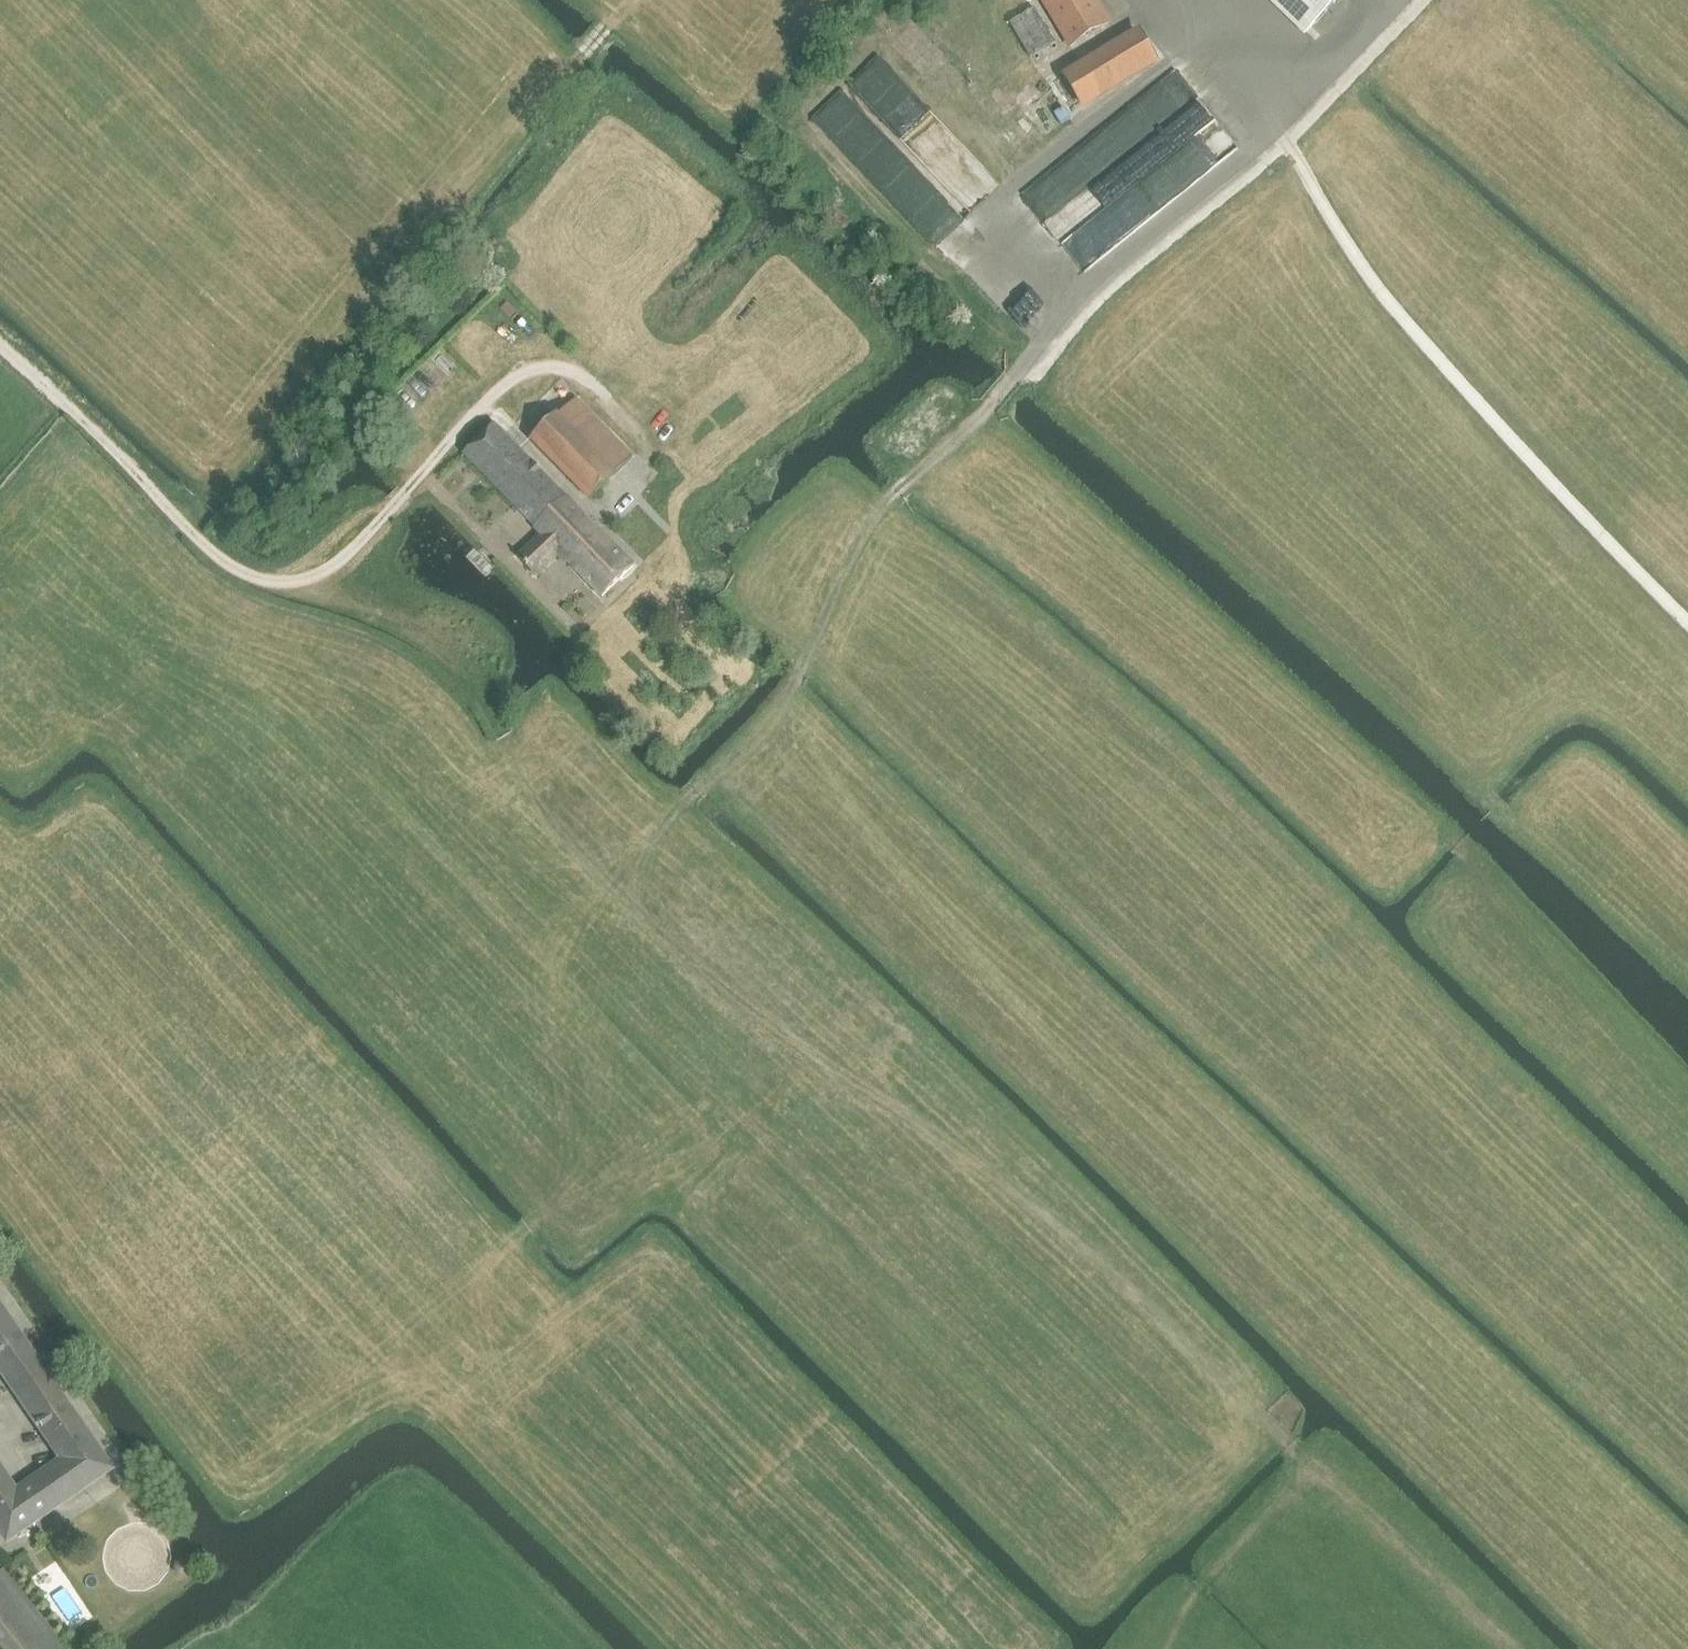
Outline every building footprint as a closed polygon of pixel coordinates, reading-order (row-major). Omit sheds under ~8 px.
[(1070,45),(1109,23),(1096,0),(1044,0),(1070,45)] [(1302,33),(1333,0),(1268,0),(1302,33)] [(1083,110),(1159,65),(1162,64),(1141,29),(1063,74),(1083,110)] [(628,465),(571,406),(569,403),(531,439),(591,501),(628,465)] [(465,455),(484,475),(542,535),(520,557),(537,575),(560,552),(603,597),(633,567),(496,425),(465,455)] [(64,1461),(15,1494),(0,1472),(0,1530),(6,1539),(109,1469),(0,1310),(0,1367),(64,1461)]
